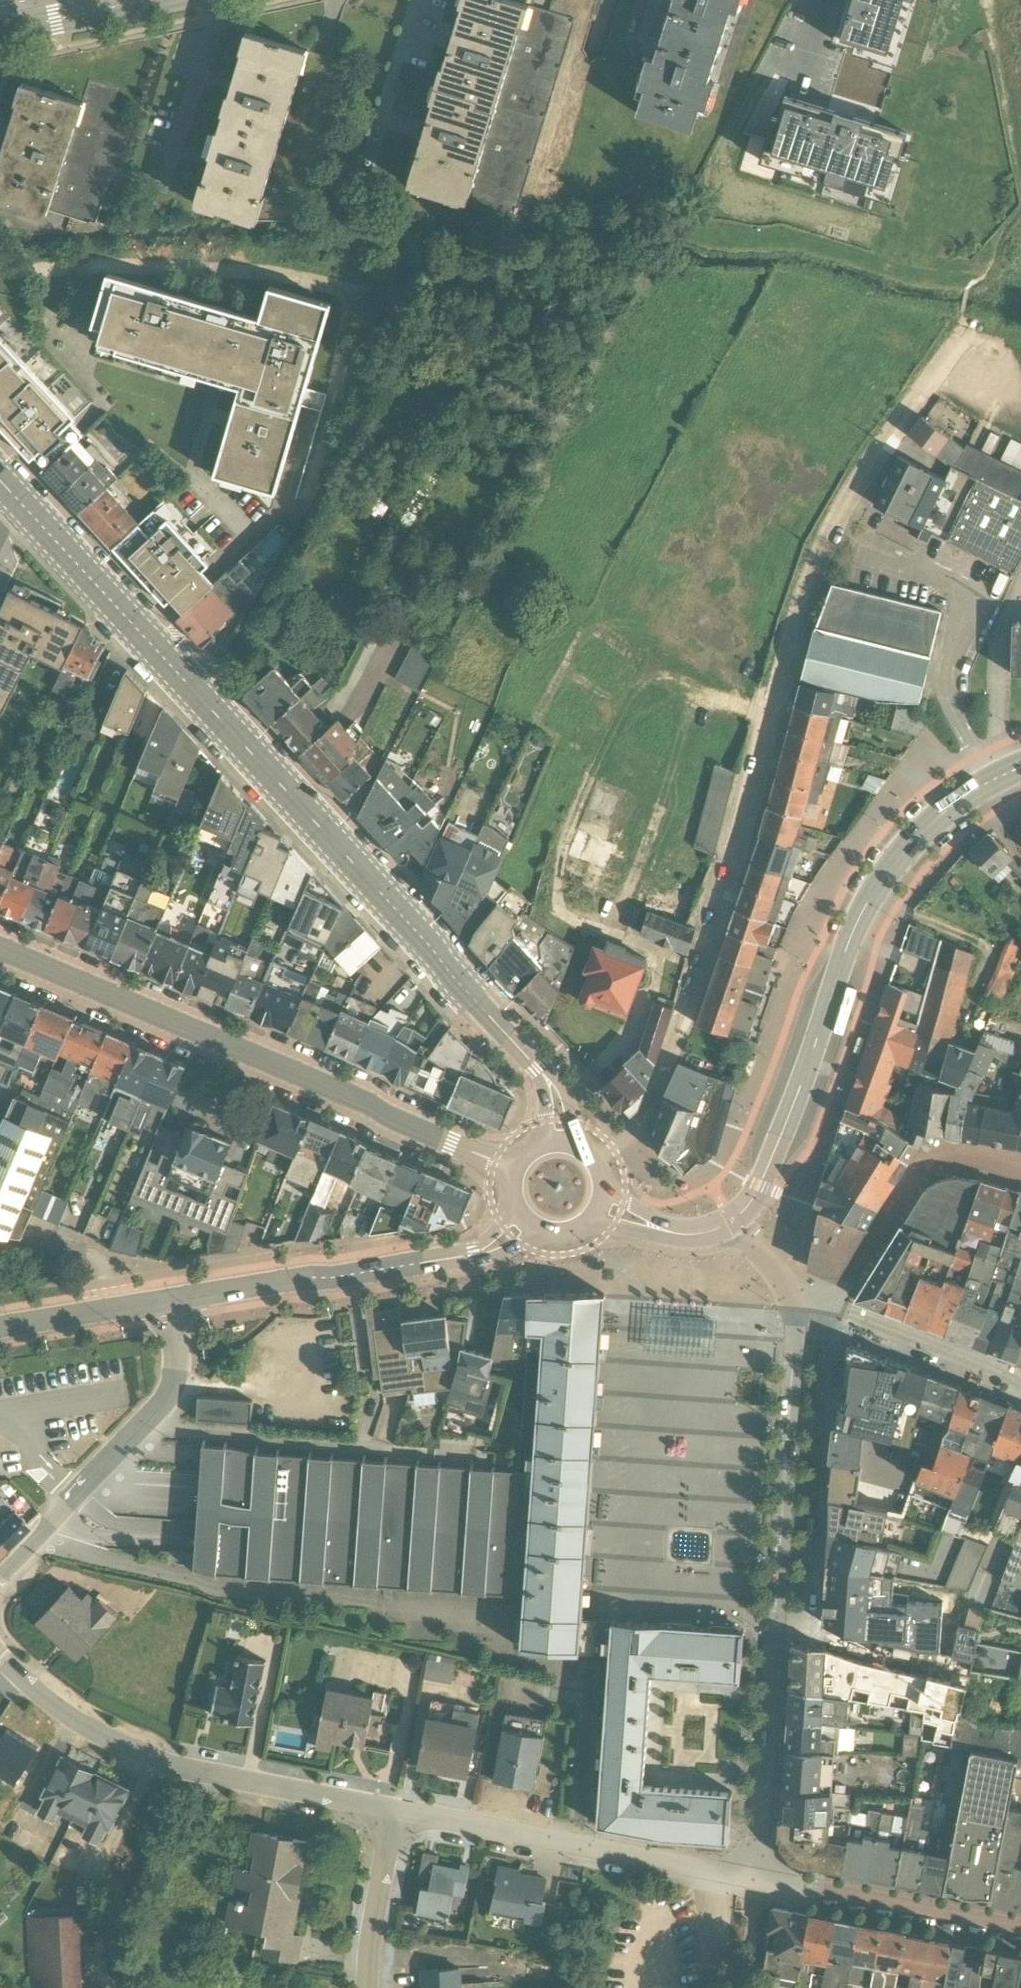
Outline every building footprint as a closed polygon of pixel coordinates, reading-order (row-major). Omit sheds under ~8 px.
[(505,0),(460,0),(458,6),(461,7),(455,28),(448,50),(443,67),(440,66),(430,103),(433,104),(427,124),(421,140),(409,180),(407,186),(412,188),(412,189),(461,204),(461,202),(466,204),(468,198),(521,25),(522,26),(528,7),(505,0)] [(741,0),(672,0),(654,59),(647,57),(638,88),(644,89),(636,113),(692,131),(699,107),(706,109),(714,84),(707,81),(731,11),(737,13),(741,0)] [(832,39),(854,46),(852,51),(897,65),(917,0),(844,0),(832,39)] [(547,12),(528,7),(522,26),(521,25),(468,198),(517,212),(568,45),(576,21),(547,12)] [(238,53),(242,54),(232,83),(230,91),(228,95),(226,95),(221,114),(223,115),(218,131),(216,131),(208,156),(210,158),(208,165),(203,179),(201,179),(195,200),(194,205),(197,205),(196,207),(217,214),(218,211),(233,216),(233,218),(254,225),(255,222),(258,223),(258,221),(265,198),(263,197),(300,72),(302,72),(308,52),(245,33),(238,53)] [(326,57),(308,52),(302,72),(300,72),(263,197),(265,198),(258,221),(310,222),(330,157),(358,67),(326,57)] [(82,102),(49,210),(96,226),(110,176),(129,118),(113,112),(120,90),(88,81),(82,102)] [(24,85),(10,128),(6,141),(0,160),(0,201),(10,205),(12,200),(26,205),(24,209),(47,217),(49,210),(82,102),(24,85)] [(906,134),(784,97),(777,119),(772,118),(759,161),(891,202),(905,158),(900,156),(906,134)] [(300,406),(330,305),(268,287),(259,318),(107,274),(92,326),(103,329),(98,347),(224,383),(239,388),(231,415),(227,427),(213,475),(275,493),(300,406)] [(12,349),(0,336),(0,360),(12,349)] [(38,376),(12,349),(0,360),(0,411),(38,376)] [(403,356),(394,370),(399,373),(408,359),(403,356)] [(38,376),(0,411),(38,452),(71,422),(76,417),(38,376)] [(577,404),(592,413),(598,401),(583,393),(577,404)] [(300,406),(275,493),(295,499),(320,411),(300,406)] [(0,411),(0,427),(31,460),(34,457),(44,468),(41,471),(42,473),(77,441),(83,435),(71,422),(38,452),(0,411)] [(1020,498),(1020,469),(967,442),(964,447),(922,415),(909,432),(952,464),(980,478),(1020,498)] [(408,425),(360,508),(381,520),(429,436),(408,425)] [(77,441),(42,473),(62,494),(97,461),(77,441)] [(932,531),(951,540),(980,478),(952,464),(945,476),(898,453),(874,502),(913,522),(909,530),(928,539),(932,531)] [(97,461),(62,494),(79,513),(112,484),(118,479),(106,466),(105,468),(97,461)] [(980,478),(951,540),(1014,572),(1020,558),(1020,498),(980,478)] [(112,484),(79,513),(112,549),(141,523),(127,507),(130,504),(112,484)] [(141,523),(112,549),(165,606),(171,600),(183,613),(213,585),(202,571),(209,565),(204,561),(210,555),(207,552),(202,557),(167,519),(173,514),(163,503),(141,523)] [(250,573),(240,562),(213,585),(183,613),(177,619),(203,647),(226,625),(224,623),(233,615),(243,620),(256,593),(253,592),(242,580),(250,573)] [(84,626),(28,598),(32,590),(15,582),(11,590),(10,589),(0,611),(0,717),(31,652),(63,668),(84,626)] [(920,699),(942,610),(832,582),(816,625),(802,677),(920,699)] [(1020,672),(1020,621),(1013,621),(1011,671),(1020,672)] [(92,634),(84,626),(63,668),(52,689),(66,695),(78,673),(89,678),(97,660),(103,646),(99,644),(100,643),(92,639),(93,635),(93,634),(92,634)] [(414,642),(394,680),(416,692),(435,653),(414,642)] [(121,665),(110,653),(98,679),(112,686),(121,665)] [(101,662),(97,660),(89,678),(92,681),(101,662)] [(274,666),(245,693),(246,695),(244,697),(268,724),(271,722),(272,723),(312,686),(303,676),(292,686),(274,666)] [(146,692),(127,672),(105,724),(119,729),(129,733),(146,692)] [(312,686),(272,723),(299,753),(328,727),(322,720),(327,714),(324,711),(335,689),(321,677),(312,686)] [(801,681),(795,703),(841,716),(842,712),(854,715),(858,695),(835,690),(801,681)] [(795,703),(789,728),(839,741),(840,737),(847,738),(852,719),(841,716),(795,703)] [(181,730),(162,710),(136,771),(158,780),(181,730)] [(328,727),(299,753),(327,783),(355,757),(352,754),(356,750),(355,749),(359,739),(363,732),(353,722),(347,728),(338,718),(328,727)] [(119,729),(105,724),(103,729),(117,735),(119,729)] [(789,728),(783,749),(844,765),(850,744),(839,741),(789,728)] [(199,751),(181,730),(158,780),(152,794),(176,805),(183,788),(199,751)] [(355,757),(327,783),(353,812),(358,809),(370,785),(365,781),(372,774),(359,761),(371,751),(359,739),(355,749),(356,750),(352,754),(355,757)] [(783,749),(776,777),(820,790),(823,791),(827,776),(838,779),(844,765),(783,749)] [(386,761),(357,817),(370,831),(411,792),(409,789),(410,787),(386,761)] [(715,761),(712,773),(733,782),(736,770),(715,761)] [(712,773),(709,785),(730,794),(733,782),(712,773)] [(196,836),(229,850),(248,804),(221,775),(196,836)] [(804,814),(819,817),(823,802),(817,801),(820,790),(776,777),(768,805),(804,814)] [(411,792),(370,831),(386,848),(436,805),(418,785),(413,780),(410,787),(409,789),(411,792)] [(588,808),(611,816),(619,792),(595,785),(588,808)] [(709,785),(706,797),(727,805),(730,794),(709,785)] [(183,788),(176,805),(174,811),(187,816),(195,794),(183,788)] [(706,797),(703,809),(724,817),(727,805),(706,797)] [(208,902),(228,911),(234,899),(265,822),(248,804),(229,850),(208,902)] [(446,816),(436,805),(386,848),(399,862),(400,863),(402,863),(403,863),(405,863),(406,863),(407,862),(408,860),(409,859),(409,857),(409,855),(409,854),(408,853),(411,850),(416,855),(424,864),(446,816)] [(804,814),(768,805),(766,815),(801,825),(804,814)] [(703,809),(700,821),(721,829),(724,817),(703,809)] [(766,815),(761,833),(800,847),(818,854),(822,838),(803,832),(805,827),(801,825),(766,815)] [(700,821),(697,832),(718,841),(721,829),(700,821)] [(265,822),(234,899),(252,907),(260,890),(272,895),(291,850),(265,822)] [(420,885),(445,911),(478,836),(448,823),(420,885)] [(603,867),(614,839),(572,823),(561,850),(603,867)] [(445,911),(470,939),(476,926),(508,888),(494,878),(511,836),(493,827),(491,831),(483,827),(478,836),(445,911)] [(989,831),(969,850),(999,880),(1013,866),(1020,874),(1020,862),(1019,863),(1013,853),(989,831)] [(694,845),(715,853),(718,841),(697,832),(694,845)] [(761,833),(751,861),(791,875),(800,847),(761,833)] [(14,871),(6,868),(14,849),(3,844),(0,851),(0,906),(14,871)] [(22,920),(48,860),(23,850),(14,871),(0,906),(0,911),(22,920)] [(272,895),(272,896),(284,902),(283,905),(295,910),(311,872),(291,850),(272,895)] [(424,864),(416,855),(408,870),(417,880),(424,864)] [(22,920),(46,930),(65,885),(55,882),(61,866),(59,865),(61,860),(52,857),(50,861),(48,860),(22,920)] [(751,861),(744,885),(784,898),(791,875),(751,861)] [(66,938),(85,947),(115,876),(95,868),(92,875),(66,938)] [(46,930),(66,938),(92,875),(83,871),(80,879),(69,875),(65,885),(46,930)] [(111,957),(112,957),(144,881),(117,872),(115,876),(85,947),(111,957)] [(287,931),(303,938),(326,887),(311,872),(295,910),(287,931)] [(926,909),(993,939),(1004,913),(1002,912),(1008,898),(948,872),(944,882),(940,886),(935,897),(932,896),(926,909)] [(112,957),(141,969),(157,931),(166,909),(164,908),(146,900),(149,897),(151,891),(154,885),(144,881),(112,957)] [(514,923),(524,910),(531,899),(512,883),(508,888),(476,926),(470,939),(492,963),(516,932),(514,923)] [(744,885),(736,907),(775,919),(777,919),(784,898),(744,885)] [(344,908),(326,887),(303,938),(297,953),(319,964),(344,908)] [(146,900),(164,908),(169,899),(151,891),(149,897),(146,900)] [(265,912),(252,907),(234,899),(228,911),(211,952),(195,992),(226,1005),(254,939),(265,912)] [(736,907),(728,931),(768,942),(775,919),(736,907)] [(338,957),(362,927),(344,908),(319,964),(332,972),(338,957)] [(641,932),(689,950),(696,926),(687,922),(649,908),(641,932)] [(540,941),(550,928),(524,910),(514,923),(516,932),(492,963),(517,990),(545,963),(540,958),(542,954),(540,941)] [(896,962),(933,973),(943,936),(911,921),(896,962)] [(175,983),(195,992),(211,952),(203,949),(211,930),(198,925),(190,945),(174,983),(175,983)] [(379,946),(362,927),(338,957),(351,973),(379,946)] [(517,990),(535,1010),(543,1010),(555,999),(575,945),(550,928),(540,941),(542,954),(540,958),(545,963),(517,990)] [(174,983),(190,945),(157,931),(141,969),(174,983)] [(728,931),(721,951),(769,968),(777,945),(768,942),(728,931)] [(1020,956),(1020,937),(1013,933),(1006,951),(1002,950),(983,994),(1001,1002),(1020,956)] [(646,960),(648,955),(627,946),(629,943),(609,936),(605,945),(594,941),(583,969),(588,971),(579,993),(579,1001),(585,1005),(593,1005),(596,1000),(597,999),(628,1011),(638,986),(640,986),(643,986),(644,985),(646,985),(647,984),(648,982),(650,980),(651,978),(651,975),(651,972),(650,969),(649,967),(647,965),(649,961),(646,960)] [(943,936),(933,973),(926,992),(889,981),(847,1104),(876,1116),(919,1142),(925,1129),(945,1133),(954,1088),(957,1082),(939,1075),(950,1038),(970,971),(968,970),(973,950),(943,936)] [(226,1005),(250,1015),(264,982),(255,978),(263,959),(258,957),(264,943),(254,939),(226,1005)] [(715,969),(764,986),(770,969),(769,968),(721,951),(715,969)] [(288,1031),(303,998),(277,986),(287,959),(276,954),(264,982),(250,1015),(288,1031)] [(926,992),(933,973),(896,962),(889,981),(926,992)] [(708,991),(756,1009),(764,986),(715,969),(708,991)] [(288,1031),(307,1039),(328,995),(330,990),(311,981),(303,998),(288,1031)] [(0,989),(0,1033),(16,995),(0,989)] [(697,1021),(747,1037),(756,1009),(708,991),(697,1021)] [(307,1039),(325,1047),(349,998),(336,993),(334,998),(328,995),(307,1039)] [(603,1084),(631,1113),(639,1107),(675,1000),(658,994),(641,1045),(623,1060),(625,1062),(603,1084)] [(16,995),(0,1033),(0,1083),(2,1084),(9,1066),(15,1069),(41,1006),(16,995)] [(325,1047),(353,1059),(371,1018),(376,1007),(350,996),(349,998),(325,1047)] [(46,1083),(74,1020),(41,1006),(15,1069),(10,1079),(18,1083),(23,1073),(25,1074),(19,1087),(23,1089),(33,1093),(39,1080),(46,1083)] [(353,1059),(382,1072),(396,1036),(404,1025),(407,1020),(406,1020),(408,1015),(390,1008),(388,1013),(380,1009),(371,1018),(353,1059)] [(404,1081),(407,1083),(451,1024),(441,1013),(426,1034),(404,1025),(396,1036),(382,1072),(404,1081)] [(106,1034),(74,1020),(46,1083),(40,1097),(74,1112),(77,1104),(106,1034)] [(448,1100),(471,1052),(473,1049),(473,1048),(474,1048),(473,1047),(472,1047),(452,1025),(452,1024),(451,1024),(407,1083),(448,1100)] [(1014,1064),(1013,1067),(1020,1070),(1020,1039),(985,1028),(979,1040),(1016,1053),(1014,1064)] [(133,1045),(106,1034),(77,1104),(88,1108),(91,1100),(107,1107),(111,1096),(133,1045)] [(957,1082),(975,1047),(950,1038),(939,1075),(957,1082)] [(945,1133),(961,1136),(968,1098),(969,1094),(973,1094),(993,1057),(1014,1064),(1016,1053),(979,1040),(975,1047),(957,1082),(954,1088),(945,1133)] [(158,1055),(133,1045),(111,1096),(123,1101),(114,1123),(128,1130),(158,1055)] [(477,1055),(471,1052),(448,1100),(503,1124),(506,1117),(516,1093),(501,1078),(498,1079),(493,1069),(490,1066),(482,1058),(477,1055)] [(185,1067),(158,1055),(128,1130),(143,1136),(148,1125),(159,1130),(160,1127),(185,1067)] [(664,1096),(697,1108),(724,1116),(734,1079),(711,1072),(680,1060),(664,1096)] [(1013,1067),(1010,1080),(1020,1084),(1016,1097),(1017,1097),(1016,1102),(1020,1103),(1020,1070),(1013,1067)] [(21,1239),(31,1215),(41,1191),(74,1112),(40,1097),(33,1093),(23,1089),(18,1099),(12,1097),(0,1126),(0,1238),(3,1238),(7,1237),(21,1239)] [(649,1134),(669,1157),(677,1150),(697,1108),(664,1096),(649,1134)] [(968,1098),(961,1136),(978,1139),(979,1136),(1016,1144),(1020,1145),(1020,1110),(1014,1108),(968,1098)] [(289,1169),(311,1119),(274,1104),(258,1141),(264,1143),(260,1151),(268,1155),(266,1160),(289,1169)] [(847,1104),(842,1117),(871,1128),(887,1137),(885,1140),(908,1159),(919,1142),(876,1116),(847,1104)] [(724,1116),(697,1108),(677,1150),(669,1157),(683,1172),(713,1153),(724,1116)] [(833,1144),(895,1179),(904,1165),(883,1155),(884,1152),(880,1149),(885,1140),(887,1137),(871,1128),(842,1117),(833,1144)] [(340,1132),(311,1119),(289,1169),(286,1176),(317,1188),(340,1132)] [(183,1136),(173,1163),(175,1163),(168,1181),(208,1197),(215,1179),(217,1180),(223,1166),(232,1141),(188,1124),(183,1136)] [(222,1253),(233,1221),(247,1175),(223,1166),(217,1180),(215,1179),(208,1197),(168,1181),(175,1163),(173,1163),(183,1136),(160,1127),(159,1130),(131,1202),(211,1233),(208,1243),(209,1255),(222,1253)] [(340,1132),(317,1188),(312,1200),(326,1207),(339,1176),(352,1182),(368,1143),(340,1132)] [(908,1159),(885,1140),(880,1149),(884,1152),(883,1155),(904,1165),(908,1159)] [(400,1158),(368,1143),(352,1182),(385,1195),(400,1158)] [(836,1180),(878,1206),(895,1179),(833,1144),(828,1158),(822,1176),(836,1180)] [(423,1167),(400,1158),(385,1195),(397,1200),(407,1205),(423,1167)] [(468,1203),(474,1188),(423,1167),(407,1205),(398,1228),(454,1219),(456,1215),(460,1216),(462,1217),(468,1203)] [(924,1187),(898,1229),(912,1242),(932,1250),(953,1257),(965,1226),(982,1178),(956,1174),(940,1177),(924,1187)] [(821,1207),(865,1225),(878,1206),(836,1180),(822,1176),(813,1202),(813,1203),(813,1204),(821,1207)] [(1005,1185),(982,1178),(965,1226),(982,1231),(981,1235),(991,1239),(1005,1185)] [(981,1235),(967,1278),(990,1286),(996,1265),(1020,1190),(1005,1185),(991,1239),(981,1235)] [(996,1265),(1016,1272),(1020,1258),(1020,1190),(996,1265)] [(58,1225),(68,1202),(41,1191),(31,1215),(58,1225)] [(370,1232),(398,1228),(407,1205),(397,1200),(394,1207),(382,1202),(370,1232)] [(336,1213),(311,1203),(295,1242),(323,1238),(336,1213)] [(865,1225),(821,1207),(809,1264),(836,1275),(865,1225)] [(244,1225),(233,1221),(222,1253),(237,1251),(244,1225)] [(120,1223),(108,1251),(137,1257),(144,1231),(120,1223)] [(967,1278),(981,1235),(982,1231),(965,1226),(953,1257),(928,1323),(946,1329),(967,1278)] [(857,1295),(887,1307),(912,1242),(898,1229),(857,1295)] [(887,1307),(905,1314),(932,1250),(912,1242),(887,1307)] [(905,1314),(928,1323),(953,1257),(932,1250),(905,1314)] [(1016,1272),(989,1346),(1002,1351),(1020,1300),(1020,1258),(1016,1272)] [(989,1346),(1016,1272),(996,1265),(990,1286),(994,1288),(974,1340),(989,1346)] [(994,1288),(990,1286),(967,1278),(946,1329),(974,1340),(994,1288)] [(581,1615),(606,1291),(590,1290),(532,1292),(532,1297),(531,1296),(528,1344),(542,1344),(534,1465),(205,1442),(205,1441),(203,1441),(196,1530),(195,1545),(193,1575),(196,1575),(196,1573),(524,1597),(521,1645),(578,1649),(580,1623),(581,1615)] [(505,1292),(492,1353),(528,1352),(528,1344),(531,1296),(532,1297),(532,1292),(505,1292)] [(1002,1351),(1016,1356),(1020,1342),(1020,1300),(1002,1351)] [(375,1375),(381,1374),(376,1335),(375,1335),(373,1327),(377,1326),(374,1304),(367,1305),(375,1375)] [(447,1316),(447,1312),(404,1317),(405,1323),(377,1326),(373,1327),(375,1335),(376,1335),(381,1374),(383,1387),(413,1383),(413,1389),(452,1385),(459,1365),(453,1366),(447,1316)] [(488,1373),(492,1353),(463,1345),(467,1319),(447,1316),(453,1366),(459,1365),(452,1385),(447,1400),(479,1409),(488,1373)] [(681,1332),(682,1318),(651,1316),(649,1353),(712,1356),(713,1334),(681,1332)] [(682,1318),(681,1332),(713,1334),(714,1327),(714,1319),(682,1318)] [(839,1402),(870,1410),(884,1354),(848,1340),(839,1402)] [(884,1354),(870,1410),(869,1418),(881,1422),(881,1420),(887,1422),(885,1428),(886,1440),(895,1442),(915,1367),(884,1354)] [(898,1449),(907,1451),(929,1371),(915,1367),(895,1442),(893,1447),(898,1449)] [(907,1451),(924,1455),(935,1458),(941,1437),(950,1421),(960,1383),(929,1371),(907,1451)] [(394,1441),(413,1383),(383,1387),(385,1400),(374,1434),(394,1441)] [(963,1443),(979,1391),(960,1383),(950,1421),(941,1437),(935,1458),(924,1455),(916,1478),(955,1491),(972,1447),(963,1443)] [(992,1449),(1009,1402),(979,1391),(963,1443),(972,1447),(955,1491),(942,1525),(961,1533),(985,1464),(973,1459),(976,1451),(989,1455),(992,1449)] [(252,1401),(198,1399),(196,1415),(196,1420),(251,1423),(252,1401)] [(864,1427),(870,1410),(839,1402),(836,1423),(864,1427)] [(1020,1416),(1020,1407),(1009,1402),(992,1449),(1009,1455),(1020,1416)] [(1009,1455),(999,1480),(1011,1485),(1015,1475),(1010,1473),(1018,1456),(1020,1457),(1020,1416),(1009,1455)] [(864,1427),(836,1423),(832,1459),(860,1463),(864,1427)] [(859,1476),(856,1502),(888,1508),(904,1511),(916,1478),(924,1455),(907,1451),(898,1449),(891,1471),(894,1471),(890,1482),(859,1476)] [(1018,1456),(1010,1473),(1015,1475),(1011,1485),(994,1529),(1017,1539),(1020,1529),(1020,1457),(1018,1456)] [(859,1476),(860,1463),(832,1459),(828,1496),(830,1497),(856,1502),(859,1476)] [(830,1497),(829,1529),(858,1536),(859,1533),(882,1538),(888,1508),(856,1502),(830,1497)] [(6,1549),(29,1528),(0,1499),(0,1543),(6,1549)] [(829,1529),(827,1560),(859,1567),(863,1537),(858,1536),(829,1529)] [(1017,1539),(1009,1557),(1002,1576),(1001,1577),(1020,1584),(1020,1529),(1017,1539)] [(945,1583),(969,1587),(988,1543),(966,1535),(945,1583)] [(987,1570),(1002,1576),(1009,1557),(995,1551),(987,1570)] [(824,1596),(875,1606),(877,1588),(858,1587),(859,1567),(827,1560),(824,1596)] [(77,1660),(117,1613),(100,1600),(97,1603),(87,1594),(81,1600),(68,1587),(36,1623),(77,1660)] [(875,1606),(824,1596),(822,1621),(838,1622),(838,1630),(842,1635),(851,1635),(858,1631),(858,1630),(869,1631),(869,1630),(897,1636),(896,1640),(900,1641),(895,1666),(825,1651),(822,1691),(849,1695),(930,1708),(958,1713),(965,1683),(967,1684),(967,1682),(970,1667),(972,1658),(962,1656),(957,1681),(947,1680),(951,1663),(944,1661),(947,1648),(951,1649),(957,1622),(875,1606)] [(580,1623),(742,1635),(742,1638),(743,1638),(744,1626),(581,1615),(580,1623)] [(976,1639),(978,1627),(958,1622),(952,1654),(962,1656),(972,1658),(970,1667),(983,1669),(1020,1676),(1020,1648),(976,1639)] [(742,1638),(742,1635),(580,1623),(578,1649),(609,1652),(597,1821),(661,1834),(729,1838),(732,1787),(644,1781),(652,1671),(740,1677),(743,1638),(742,1638)] [(790,1686),(822,1691),(825,1651),(826,1643),(793,1638),(790,1686)] [(451,1681),(456,1657),(429,1652),(425,1676),(451,1681)] [(254,1721),(265,1659),(238,1653),(232,1684),(218,1681),(213,1710),(227,1713),(226,1716),(254,1721)] [(970,1667),(967,1682),(980,1684),(983,1669),(970,1667)] [(373,1695),(328,1686),(316,1745),(332,1748),(334,1739),(365,1745),(368,1731),(378,1733),(386,1691),(375,1688),(373,1695)] [(822,1691),(790,1686),(789,1716),(834,1720),(836,1708),(848,1710),(849,1695),(822,1691)] [(469,1774),(481,1710),(465,1707),(466,1701),(433,1696),(417,1764),(469,1774)] [(912,1708),(910,1723),(927,1725),(929,1710),(912,1708)] [(930,1708),(925,1737),(972,1745),(1019,1753),(1020,1753),(1020,1723),(958,1713),(930,1708)] [(533,1784),(535,1784),(539,1759),(537,1759),(544,1720),(547,1721),(547,1717),(506,1710),(494,1776),(495,1776),(496,1774),(534,1782),(533,1784)] [(834,1720),(789,1716),(787,1746),(834,1749),(839,1749),(841,1720),(834,1720)] [(15,1785),(37,1749),(25,1741),(24,1742),(6,1730),(0,1740),(0,1775),(15,1785)] [(919,1732),(904,1731),(902,1751),(916,1753),(919,1732)] [(991,1896),(1009,1803),(1019,1753),(972,1745),(960,1810),(946,1884),(952,1886),(954,1887),(957,1889),(960,1890),(964,1891),(968,1892),(971,1893),(976,1893),(980,1893),(980,1889),(989,1890),(989,1893),(988,1896),(991,1896)] [(834,1749),(787,1746),(784,1785),(831,1788),(834,1749)] [(73,1819),(94,1776),(63,1761),(36,1813),(54,1822),(58,1812),(73,1819)] [(99,1845),(125,1792),(94,1776),(73,1819),(86,1825),(81,1836),(99,1845)] [(782,1815),(850,1820),(852,1807),(853,1803),(830,1800),(831,1788),(784,1785),(783,1797),(783,1796),(782,1815)] [(896,1878),(920,1883),(931,1829),(921,1826),(925,1802),(912,1799),(909,1814),(896,1878)] [(1014,1901),(1020,1865),(1020,1862),(1015,1860),(1016,1853),(1018,1853),(1020,1836),(1020,1805),(1009,1803),(991,1896),(1014,1901)] [(842,1868),(870,1873),(883,1809),(870,1806),(869,1810),(852,1807),(850,1820),(842,1868)] [(945,1888),(946,1884),(960,1810),(947,1807),(942,1831),(931,1829),(920,1883),(945,1888)] [(870,1873),(896,1878),(909,1814),(883,1809),(870,1873)] [(798,1859),(842,1868),(850,1820),(782,1815),(780,1837),(798,1859)] [(262,1950),(298,1956),(300,1944),(302,1932),(290,1930),(307,1837),(282,1833),(255,1828),(249,1864),(237,1862),(234,1881),(247,1883),(245,1898),(231,1896),(226,1920),(258,1926),(257,1936),(264,1937),(262,1950)] [(11,1847),(0,1835),(0,1856),(11,1847)] [(438,1851),(424,1848),(419,1875),(428,1876),(427,1883),(422,1882),(417,1908),(436,1911),(435,1919),(448,1921),(454,1890),(465,1892),(470,1863),(462,1861),(461,1866),(436,1861),(438,1851)] [(496,1877),(498,1878),(490,1910),(543,1921),(548,1899),(543,1898),(547,1875),(519,1870),(523,1859),(522,1858),(519,1866),(499,1863),(496,1877)] [(810,1910),(773,1903),(763,1967),(766,1968),(765,1973),(776,1975),(773,1987),(797,1987),(810,1910)] [(836,1915),(810,1910),(797,1987),(804,1987),(810,1987),(813,1969),(824,1971),(836,1915)] [(80,1915),(26,1918),(29,1987),(83,1987),(80,1915)] [(859,1920),(836,1915),(824,1971),(822,1982),(824,1982),(823,1987),(829,1987),(847,1987),(848,1979),(859,1920)] [(871,1983),(882,1924),(859,1920),(848,1979),(871,1983)] [(905,1929),(882,1924),(871,1983),(870,1987),(895,1987),(905,1929)] [(929,1933),(905,1929),(895,1987),(919,1987),(929,1933)] [(952,1938),(929,1933),(919,1987),(935,1987),(936,1979),(945,1981),(952,1938)] [(973,1960),(966,1959),(967,1954),(963,1954),(966,1940),(952,1938),(945,1981),(944,1987),(968,1987),(973,1960)] [(1000,1947),(987,1945),(984,1958),(981,1957),(980,1961),(973,1960),(968,1987),(993,1987),(1000,1947)] [(1020,1970),(1020,1951),(1000,1947),(993,1987),(1018,1987),(1020,1970)] [(462,1964),(420,1966),(421,1987),(463,1987),(462,1964)]
